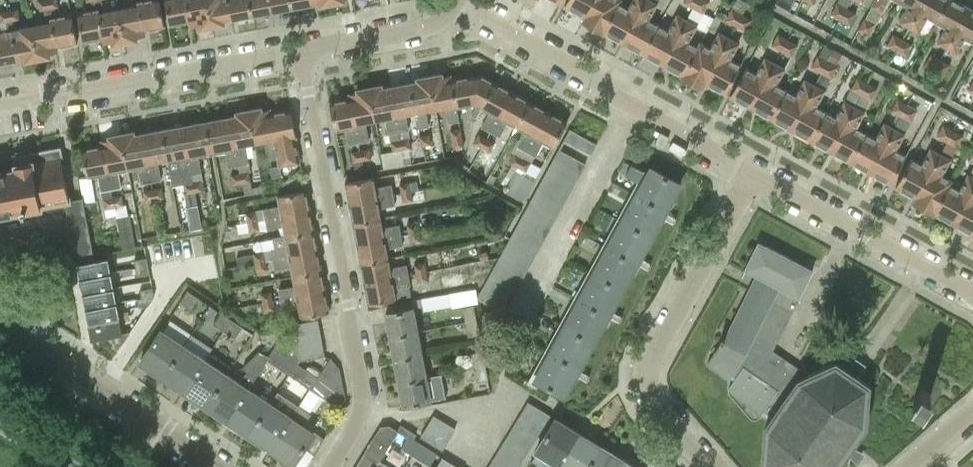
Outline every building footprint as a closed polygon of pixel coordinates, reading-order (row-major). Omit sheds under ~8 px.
[(31,26),(37,59),(50,57),(50,53),(57,52),(47,0),(45,0),(38,1),(40,11),(44,10),(47,23),(31,26)] [(57,52),(56,47),(76,43),(71,14),(56,17),(54,9),(58,8),(57,0),(47,0),(57,52)] [(104,43),(96,0),(86,0),(87,2),(91,1),(93,10),(77,13),(82,42),(102,38),(103,43),(104,43)] [(104,43),(111,42),(112,45),(125,43),(119,10),(104,13),(102,0),(96,0),(104,43)] [(119,10),(125,43),(138,40),(137,37),(144,36),(137,0),(132,0),(134,8),(119,10)] [(144,36),(145,35),(144,30),(164,26),(159,0),(148,0),(142,1),(142,0),(137,0),(144,36)] [(191,27),(186,0),(165,0),(170,26),(189,22),(190,27),(191,27)] [(191,27),(198,26),(199,29),(212,26),(207,0),(186,0),(191,27)] [(212,26),(225,24),(224,21),(231,19),(228,0),(207,0),(212,26)] [(231,19),(251,16),(248,0),(228,0),(231,19)] [(251,16),(271,12),(269,0),(248,0),(251,16)] [(271,12),(291,8),(290,0),(269,0),(271,12)] [(291,8),(311,4),(310,0),(290,0),(291,8)] [(582,23),(595,0),(568,0),(565,6),(585,17),(582,22),(582,23)] [(602,34),(603,32),(621,0),(595,0),(582,23),(602,34)] [(623,43),(646,0),(632,0),(628,8),(620,4),(622,0),(621,0),(603,32),(623,43)] [(643,54),(659,24),(649,19),(657,4),(650,0),(646,0),(623,43),(643,54)] [(676,14),(687,20),(693,10),(698,0),(684,0),(682,4),(676,14)] [(693,10),(702,15),(710,0),(698,0),(693,10)] [(725,20),(736,26),(742,15),(747,5),(739,0),(735,0),(725,20)] [(870,6),(881,12),(888,0),(874,0),(870,6)] [(909,27),(924,0),(899,0),(898,2),(907,8),(899,22),(909,27)] [(935,23),(948,0),(924,0),(909,27),(919,33),(927,19),(935,23)] [(946,48),(968,8),(954,0),(948,0),(935,23),(944,28),(936,43),(946,48)] [(829,15),(839,20),(846,8),(835,3),(829,15)] [(846,8),(839,20),(849,25),(855,13),(846,8)] [(946,48),(955,53),(964,38),(965,39),(972,43),(972,11),(968,8),(946,47),(946,48)] [(16,10),(7,12),(16,60),(24,58),(24,62),(37,59),(31,26),(16,29),(14,22),(18,21),(16,10)] [(0,13),(0,25),(4,24),(5,32),(0,33),(0,63),(16,60),(7,12),(0,13)] [(643,54),(662,65),(687,20),(676,14),(668,29),(659,24),(643,54)] [(742,15),(736,26),(745,31),(751,20),(742,15)] [(864,19),(858,30),(868,35),(874,24),(864,19)] [(687,20),(662,65),(680,75),(682,76),(699,46),(697,45),(690,41),(698,26),(687,20)] [(682,77),(701,88),(729,38),(718,32),(710,47),(701,42),(699,46),(682,76),(682,77)] [(892,35),(887,45),(896,50),(902,39),(893,34),(892,35)] [(777,35),(771,46),(781,51),(787,41),(777,35)] [(729,38),(701,88),(702,88),(705,83),(725,94),(741,64),(731,59),(739,43),(729,38)] [(902,39),(896,50),(906,56),(911,45),(902,39)] [(787,41),(781,51),(791,56),(797,45),(787,41)] [(833,50),(827,61),(836,65),(842,55),(833,50)] [(930,56),(924,66),(933,71),(939,60),(930,55),(930,56)] [(730,96),(751,107),(775,63),(764,57),(756,72),(747,67),(730,96)] [(818,57),(812,67),(821,73),(827,62),(818,57)] [(939,60),(933,71),(942,76),(949,66),(939,60)] [(820,75),(815,84),(825,90),(831,81),(838,68),(827,62),(821,73),(820,75)] [(751,107),(771,118),(787,89),(777,84),(785,68),(775,63),(751,107)] [(459,121),(456,106),(451,80),(450,76),(442,77),(442,74),(429,76),(436,110),(445,108),(448,123),(459,121)] [(475,103),(477,104),(490,80),(480,74),(451,80),(456,106),(475,103)] [(417,82),(409,83),(415,114),(418,129),(429,127),(426,112),(436,110),(429,76),(416,79),(417,82)] [(771,118),(791,129),(815,84),(804,78),(796,94),(787,89),(771,118)] [(850,90),(845,100),(855,106),(861,96),(867,84),(857,78),(850,90)] [(472,122),(486,130),(508,90),(490,80),(477,104),(471,115),(475,118),(472,122)] [(405,116),(415,114),(409,83),(390,87),(398,133),(408,131),(405,116)] [(791,129),(810,140),(826,111),(817,106),(825,90),(815,84),(791,129)] [(867,84),(861,96),(870,101),(877,89),(867,84)] [(388,135),(398,133),(390,87),(382,88),(382,85),(369,87),(375,121),(385,120),(388,135)] [(357,93),(349,95),(350,98),(358,139),(358,143),(369,141),(366,123),(375,121),(369,87),(356,90),(357,93)] [(508,121),(517,126),(530,102),(508,90),(486,130),(500,137),(508,121)] [(350,98),(330,102),(334,127),(344,125),(348,141),(349,145),(358,143),(358,139),(350,98)] [(810,140),(830,151),(855,106),(844,100),(836,116),(826,111),(810,140)] [(896,100),(891,111),(901,116),(907,106),(896,100)] [(516,146),(526,151),(548,112),(530,102),(517,126),(525,130),(516,146)] [(830,151),(850,162),(866,133),(856,127),(865,111),(855,106),(830,151)] [(907,106),(901,116),(911,121),(916,111),(907,106)] [(261,108),(248,110),(254,144),(264,142),(268,159),(276,158),(278,157),(270,113),(269,110),(261,111),(261,108)] [(236,116),(229,117),(238,166),(249,164),(245,145),(254,144),(248,110),(235,113),(236,116)] [(290,110),(270,113),(280,166),(299,162),(294,134),(295,134),(290,110)] [(548,112),(526,151),(535,156),(536,155),(544,141),(553,146),(555,142),(566,122),(548,112)] [(208,121),(211,136),(208,137),(206,137),(208,152),(211,152),(224,149),(228,168),(238,166),(229,117),(208,121)] [(205,122),(203,122),(182,126),(191,174),(202,172),(198,154),(208,152),(206,137),(208,137),(211,136),(208,121),(205,122)] [(850,162),(870,173),(895,128),(885,122),(876,138),(866,133),(850,162)] [(182,126),(162,130),(168,160),(172,186),(173,186),(183,184),(193,182),(191,174),(182,126)] [(942,126),(937,136),(947,142),(953,131),(942,126)] [(895,128),(870,173),(891,184),(907,155),(897,149),(905,133),(895,128)] [(460,129),(449,131),(451,140),(461,138),(460,129)] [(162,130),(142,134),(151,182),(162,180),(158,162),(168,160),(162,130)] [(569,130),(564,140),(591,154),(596,145),(569,130)] [(953,131),(947,142),(957,147),(962,136),(953,131)] [(133,132),(121,134),(127,168),(137,166),(141,184),(151,182),(142,134),(134,135),(133,132)] [(109,140),(101,141),(110,189),(120,188),(117,170),(127,168),(121,134),(108,136),(109,140)] [(428,134),(419,136),(421,146),(430,144),(428,134)] [(477,134),(473,143),(477,145),(482,137),(477,134)] [(482,137),(477,145),(489,152),(494,143),(482,137)] [(461,138),(451,140),(452,149),(463,147),(461,138)] [(408,139),(400,141),(401,151),(410,149),(408,139)] [(101,145),(81,149),(85,169),(86,176),(97,174),(100,191),(110,189),(101,141),(101,145)] [(401,151),(400,141),(389,143),(392,153),(401,151)] [(912,204),(913,204),(941,153),(930,147),(921,164),(911,159),(896,187),(915,198),(912,204)] [(65,203),(69,202),(68,201),(59,149),(30,155),(30,154),(14,157),(16,170),(0,173),(0,215),(65,203)] [(369,149),(360,151),(362,161),(371,159),(370,155),(369,149)] [(553,159),(576,172),(580,174),(585,164),(559,150),(553,159)] [(360,151),(351,152),(352,159),(353,163),(362,161),(360,151)] [(913,204),(933,215),(952,180),(943,175),(951,159),(941,153),(913,204)] [(514,155),(509,163),(517,167),(522,159),(514,155)] [(522,159),(517,167),(526,172),(530,164),(522,159)] [(553,159),(547,170),(570,182),(576,172),(553,159)] [(249,164),(238,166),(239,173),(241,185),(242,184),(244,196),(263,193),(262,186),(251,188),(248,172),(250,171),(249,164)] [(625,174),(637,181),(643,170),(631,164),(625,174)] [(279,166),(270,168),(271,177),(281,175),(279,166)] [(553,345),(548,344),(540,358),(545,360),(534,380),(564,396),(680,185),(650,168),(640,188),(635,185),(627,199),(631,203),(611,240),(606,238),(598,253),(603,255),(582,293),(577,290),(568,305),(573,308),(553,345)] [(547,170),(542,181),(564,193),(570,182),(547,170)] [(515,171),(504,192),(522,202),(534,181),(515,171)] [(202,172),(191,174),(193,182),(195,192),(202,190),(200,180),(203,180),(202,172)] [(231,186),(241,185),(239,173),(229,175),(231,186)] [(954,224),(972,189),(972,177),(968,174),(959,189),(951,184),(953,180),(952,180),(933,215),(934,214),(954,224)] [(345,183),(349,204),(393,195),(391,185),(375,188),(373,178),(345,183)] [(542,181),(536,191),(558,204),(564,193),(542,181)] [(195,192),(193,182),(183,184),(185,195),(195,193),(195,192)] [(410,183),(398,185),(400,194),(409,192),(411,192),(412,192),(415,191),(417,191),(418,190),(416,182),(415,182),(410,183)] [(161,188),(152,190),(154,199),(162,197),(161,188)] [(110,189),(100,191),(100,192),(102,200),(103,200),(105,211),(106,216),(115,214),(114,209),(112,198),(111,190),(110,189)] [(972,235),(972,189),(954,224),(972,235)] [(152,190),(143,192),(145,201),(154,199),(152,190)] [(279,207),(263,210),(265,219),(309,211),(305,190),(286,194),(278,196),(277,196),(278,205),(279,206),(279,207)] [(536,191),(530,202),(552,214),(558,204),(536,191)] [(409,192),(400,194),(402,203),(413,201),(411,192),(409,192)] [(195,193),(185,195),(188,208),(197,206),(195,193)] [(349,204),(353,224),(381,218),(379,209),(395,206),(393,195),(349,204)] [(119,196),(112,198),(114,209),(121,207),(119,196)] [(530,202),(524,213),(546,225),(552,214),(530,202)] [(256,211),(245,213),(246,223),(257,221),(265,219),(263,210),(256,211)] [(283,227),(284,236),(313,231),(309,211),(265,219),(267,230),(283,227)] [(524,213),(518,223),(541,235),(546,225),(524,213)] [(129,216),(117,218),(121,244),(122,246),(122,249),(135,247),(135,244),(129,217),(129,216)] [(353,224),(356,244),(399,235),(401,235),(399,224),(383,228),(381,218),(353,224)] [(257,221),(246,223),(248,232),(259,230),(257,221)] [(409,233),(419,232),(417,222),(408,224),(409,233)] [(518,223),(513,234),(535,246),(541,235),(518,223)] [(271,249),(273,259),(317,251),(313,231),(284,236),(272,239),(274,248),(271,249)] [(409,233),(408,234),(410,243),(421,241),(419,232),(409,233)] [(513,234),(507,244),(529,257),(535,246),(513,234)] [(399,235),(356,244),(360,264),(389,258),(387,249),(403,246),(401,235),(399,235)] [(90,241),(73,244),(77,263),(94,260),(90,241)] [(759,417),(761,413),(770,420),(765,427),(762,466),(837,466),(846,454),(849,457),(851,453),(854,449),(851,447),(865,427),(868,386),(855,377),(858,373),(854,371),(850,368),(848,371),(835,362),(804,377),(771,354),(771,355),(767,354),(789,310),(792,311),(798,298),(812,270),(794,261),(758,243),(744,270),(760,279),(754,290),(749,288),(716,349),(706,364),(729,379),(730,378),(733,380),(729,386),(728,388),(728,390),(728,391),(729,392),(729,393),(749,417),(750,418),(751,418),(752,419),(754,419),(756,419),(758,418),(759,417)] [(507,244),(501,255),(523,267),(529,257),(507,244)] [(263,252),(253,254),(255,263),(265,261),(273,259),(271,249),(263,251),(263,252)] [(290,267),(292,277),(321,271),(317,251),(273,259),(275,270),(290,267)] [(501,255),(495,266),(517,278),(523,267),(501,255)] [(77,263),(76,263),(79,279),(111,273),(108,257),(94,260),(77,263)] [(146,257),(134,260),(135,268),(148,266),(146,257)] [(360,264),(364,284),(408,275),(406,264),(390,267),(389,258),(360,264)] [(265,261),(255,263),(257,272),(266,270),(265,261)] [(424,263),(414,265),(415,274),(426,272),(424,263)] [(148,266),(135,268),(137,276),(149,274),(148,266)] [(495,266),(489,276),(511,288),(517,278),(495,266)] [(278,289),(280,300),(324,291),(321,271),(292,277),(294,286),(278,289)] [(426,272),(415,274),(417,283),(428,281),(426,272)] [(111,273),(79,279),(82,294),(113,288),(111,273)] [(408,275),(364,284),(368,304),(387,301),(396,299),(410,296),(408,286),(410,286),(408,275)] [(489,276),(483,287),(506,299),(511,288),(489,276)] [(506,299),(483,287),(478,298),(500,310),(506,299)] [(113,288),(82,294),(85,309),(116,303),(113,288)] [(152,288),(139,290),(141,298),(145,297),(153,296),(152,288)] [(471,290),(449,294),(451,307),(473,303),(471,290)] [(324,291),(280,300),(282,311),(298,308),(299,317),(328,312),(324,291)] [(187,292),(180,303),(190,310),(198,299),(187,292)] [(260,294),(262,303),(273,301),(271,292),(260,294)] [(449,294),(425,298),(427,311),(451,307),(449,294)] [(141,298),(136,299),(138,308),(147,306),(148,306),(154,297),(153,296),(145,297),(141,298)] [(273,301),(262,303),(263,312),(274,310),(273,301)] [(116,303),(85,309),(88,324),(119,318),(116,303)] [(473,306),(462,308),(465,323),(476,321),(473,306)] [(386,313),(390,337),(419,331),(414,308),(386,313)] [(220,314),(213,325),(214,325),(224,332),(231,321),(222,315),(221,314),(220,314)] [(119,318),(88,324),(91,339),(113,335),(115,343),(124,342),(129,333),(129,331),(122,333),(119,318)] [(292,325),(295,337),(319,332),(317,320),(292,325)] [(231,321),(224,332),(234,339),(241,328),(231,321)] [(476,321),(465,323),(467,337),(478,334),(476,321)] [(289,325),(274,349),(285,357),(295,341),(295,337),(292,325),(289,325)] [(139,362),(162,377),(183,346),(161,331),(151,346),(139,362)] [(390,337),(394,359),(423,354),(419,331),(390,337)] [(295,341),(297,349),(322,344),(319,332),(295,337),(295,341)] [(297,349),(295,341),(285,357),(278,367),(290,375),(297,364),(299,361),(297,349)] [(322,344),(297,349),(299,361),(324,356),(322,344)] [(162,377),(183,392),(204,360),(183,346),(162,377)] [(269,357),(267,360),(278,367),(285,357),(274,349),(268,357),(269,357)] [(482,351),(471,353),(474,368),(475,368),(485,366),(482,351)] [(226,375),(205,406),(226,421),(247,389),(267,360),(269,357),(258,352),(242,368),(247,373),(237,382),(226,375)] [(204,360),(183,392),(205,406),(226,375),(230,368),(209,354),(204,360)] [(394,359),(398,382),(427,377),(423,354),(394,359)] [(339,368),(330,358),(330,359),(317,378),(328,385),(339,370),(339,369),(339,368)] [(299,382),(306,371),(297,364),(290,375),(299,382)] [(475,368),(474,368),(476,383),(488,381),(485,366),(475,368)] [(310,389),(297,408),(308,415),(321,396),(340,409),(343,405),(343,404),(344,403),(344,402),(344,401),(344,400),(344,399),(344,398),(344,397),(344,396),(339,369),(339,370),(328,385),(317,378),(310,389)] [(299,382),(310,389),(317,378),(306,371),(299,382)] [(427,377),(398,382),(403,406),(422,402),(432,401),(445,398),(440,375),(427,377)] [(226,421),(248,435),(269,404),(247,389),(226,421)] [(911,401),(921,408),(923,405),(922,405),(927,398),(928,399),(930,396),(919,389),(918,392),(919,392),(914,399),(913,398),(911,401)] [(527,403),(521,413),(543,427),(549,416),(527,403)] [(248,435),(270,449),(291,418),(269,404),(248,435)] [(521,413),(515,424),(536,437),(543,427),(521,413)] [(426,427),(448,440),(455,430),(433,416),(426,427)] [(291,418),(270,449),(292,464),(304,446),(315,453),(323,440),(313,433),(303,427),(291,418)] [(536,451),(558,465),(578,433),(555,419),(536,451)] [(515,424),(508,434),(530,447),(536,437),(515,424)] [(356,466),(388,466),(378,461),(397,431),(389,426),(380,427),(356,466)] [(448,440),(426,427),(420,438),(442,451),(448,440)] [(561,466),(588,466),(601,447),(578,433),(558,465),(561,466)] [(508,434),(502,444),(524,458),(530,447),(508,434)] [(400,449),(411,455),(418,444),(407,438),(400,449)] [(418,444),(411,455),(423,462),(429,451),(418,444)] [(496,455),(516,466),(518,466),(524,458),(502,444),(496,455)] [(622,460),(601,447),(588,466),(618,466),(622,460)] [(489,465),(492,466),(516,466),(496,455),(489,465)] [(437,466),(454,466),(455,466),(442,459),(437,466)]
